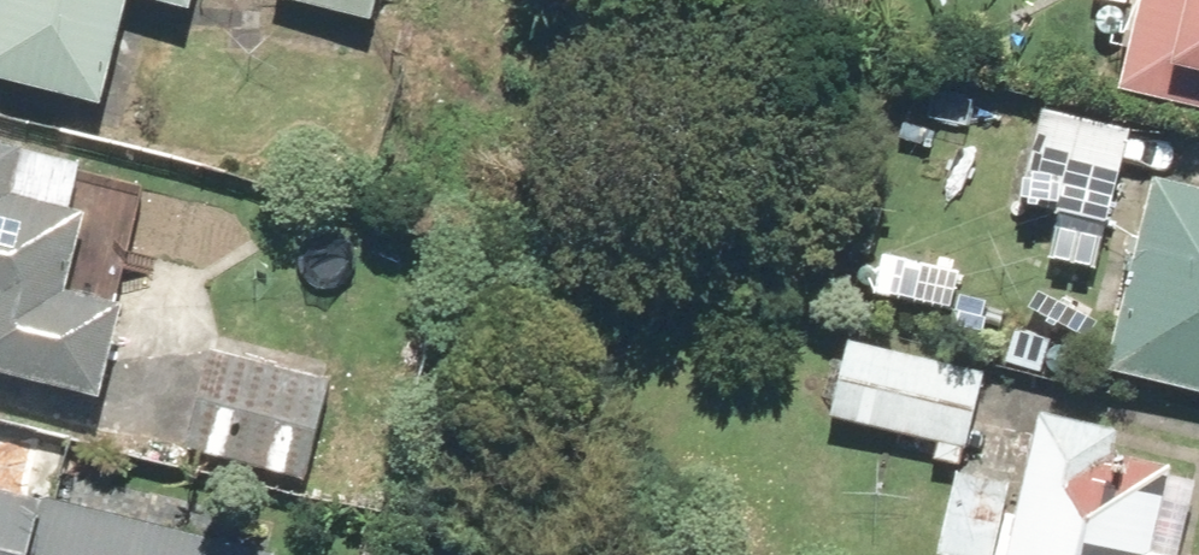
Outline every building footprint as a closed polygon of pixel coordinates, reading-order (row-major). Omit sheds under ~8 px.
[(0,33),(0,67),(122,97),(146,0),(8,0),(0,33)] [(391,13),(393,0),(335,0),(391,13)] [(1142,79),(1198,93),(1198,0),(1161,0),(1142,79)] [(1064,205),(1054,244),(1092,254),(1102,217),(1128,224),(1155,123),(955,71),(940,126),(1041,152),(1029,196),(1064,205)] [(29,180),(40,136),(0,127),(0,355),(120,384),(143,288),(82,273),(100,198),(29,180)] [(1179,157),(1123,353),(1198,374),(1198,163),(1179,157)] [(895,242),(881,286),(955,308),(968,265),(895,242)] [(855,332),(837,409),(973,441),(992,364),(855,332)] [(221,342),(195,446),(308,474),(335,370),(221,342)] [(1159,419),(1152,446),(1135,442),(1141,415),(1058,396),(1022,554),(1198,554),(1198,545),(1176,540),(1195,457),(1198,458),(1198,428),(1159,419)] [(968,457),(948,544),(996,554),(1002,554),(1022,469),(968,457)] [(290,541),(0,471),(0,554),(287,554),(290,541)]
